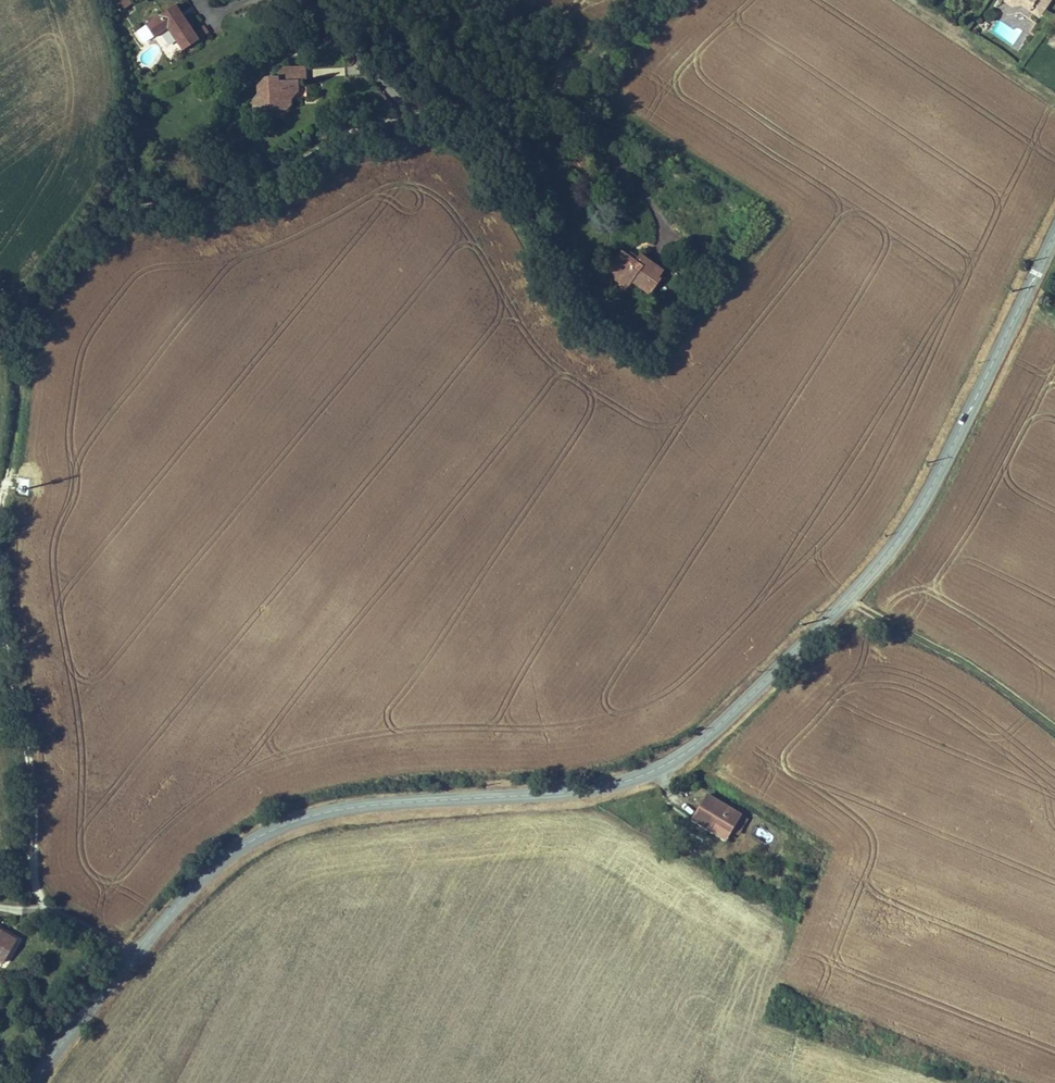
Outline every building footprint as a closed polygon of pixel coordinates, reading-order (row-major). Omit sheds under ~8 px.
[(133,0),(122,0),(120,1),(125,8),(134,2),(133,0)] [(1013,8),(1021,6),(1030,12),(1032,9),(1042,15),(1052,0),(1012,0),(1013,8)] [(176,4),(145,24),(146,25),(138,30),(138,35),(141,40),(146,42),(154,36),(154,37),(168,28),(183,51),(199,39),(195,33),(176,4)] [(1042,15),(1032,9),(1030,12),(1040,18),(1042,15)] [(986,30),(990,25),(985,22),(982,27),(986,30)] [(199,39),(208,33),(204,27),(195,33),(199,39)] [(263,89),(258,89),(258,95),(251,103),(253,106),(254,111),(263,120),(265,117),(271,116),(271,106),(275,106),(280,111),(287,111),(292,105),(291,94),(296,94),(299,91),(299,81),(307,80),(306,66),(284,67),(279,73),(279,76),(279,81),(268,81),(263,87),(263,89)] [(263,87),(268,81),(279,81),(279,76),(267,77),(258,86),(258,89),(263,89),(263,87)] [(137,155),(137,147),(124,146),(123,154),(137,155)] [(622,251),(602,278),(610,284),(614,278),(628,288),(633,281),(651,294),(661,279),(659,278),(664,271),(640,254),(638,257),(636,261),(628,256),(622,251)] [(638,257),(631,252),(628,256),(636,261),(638,257)] [(713,277),(722,263),(717,260),(708,273),(713,277)] [(730,840),(744,815),(711,795),(695,820),(730,840)] [(0,930),(0,960),(4,963),(18,940),(0,930)]
